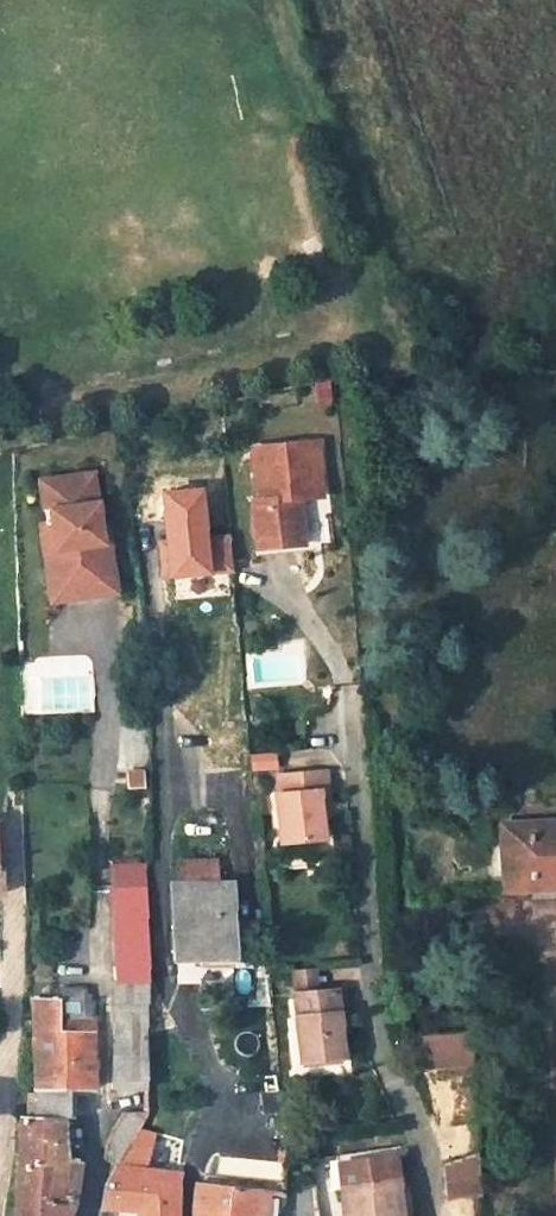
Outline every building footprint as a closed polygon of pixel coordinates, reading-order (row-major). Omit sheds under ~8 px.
[(315,449),(315,442),(294,443),(294,451),(315,449)] [(294,451),(294,443),(251,447),(255,499),(251,499),(255,554),(300,550),(296,497),(310,496),(308,478),(317,478),(315,449),(294,451)] [(110,592),(103,540),(97,541),(95,526),(88,472),(34,479),(39,510),(44,510),(46,521),(34,523),(44,600),(110,592)] [(319,495),(317,478),(308,478),(310,496),(319,495)] [(141,769),(126,771),(127,785),(142,783),(141,769)] [(319,840),(317,816),(315,792),(323,792),(322,772),(274,776),(275,794),(273,795),(277,843),(319,840)] [(325,815),(323,792),(315,792),(317,816),(325,815)] [(500,823),(501,891),(555,888),(555,820),(500,823)] [(112,863),(115,1000),(147,1001),(148,977),(144,861),(112,863)] [(230,882),(173,883),(173,958),(224,957),(224,916),(230,916),(230,882)] [(454,900),(410,904),(410,912),(454,909),(454,900)] [(318,967),(292,969),(295,993),(320,991),(318,967)] [(320,991),(295,993),(302,1062),(346,1059),(343,1032),(341,1014),(347,1013),(345,989),(320,991)] [(70,1118),(72,1088),(93,1088),(94,1031),(55,1029),(56,1016),(56,999),(31,999),(34,1094),(33,1100),(31,1117),(61,1118),(70,1118)] [(69,1016),(69,1000),(56,999),(56,1016),(69,1016)] [(147,1001),(115,1000),(112,1085),(146,1086),(147,1001)] [(349,1032),(347,1013),(341,1014),(343,1032),(349,1032)] [(94,1031),(93,1018),(69,1016),(56,1016),(55,1029),(94,1031)] [(403,1037),(403,1069),(470,1067),(470,1036),(403,1037)] [(116,1120),(113,1127),(110,1132),(107,1138),(103,1152),(102,1157),(115,1166),(145,1115),(145,1111),(123,1110),(116,1120)] [(22,1116),(16,1193),(70,1202),(71,1201),(76,1164),(57,1161),(61,1118),(31,1117),(26,1116),(22,1116)] [(398,1181),(396,1181),(392,1148),(335,1151),(342,1215),(401,1215),(398,1181)] [(447,1197),(479,1195),(477,1153),(444,1164),(447,1197)] [(137,1210),(137,1215),(175,1215),(176,1179),(112,1171),(106,1181),(99,1207),(137,1210)] [(264,1212),(267,1189),(196,1181),(192,1209),(192,1215),(264,1215),(264,1212)] [(277,1213),(279,1191),(267,1189),(264,1212),(271,1212),(277,1213)] [(14,1215),(65,1215),(70,1202),(16,1193),(14,1215)]
